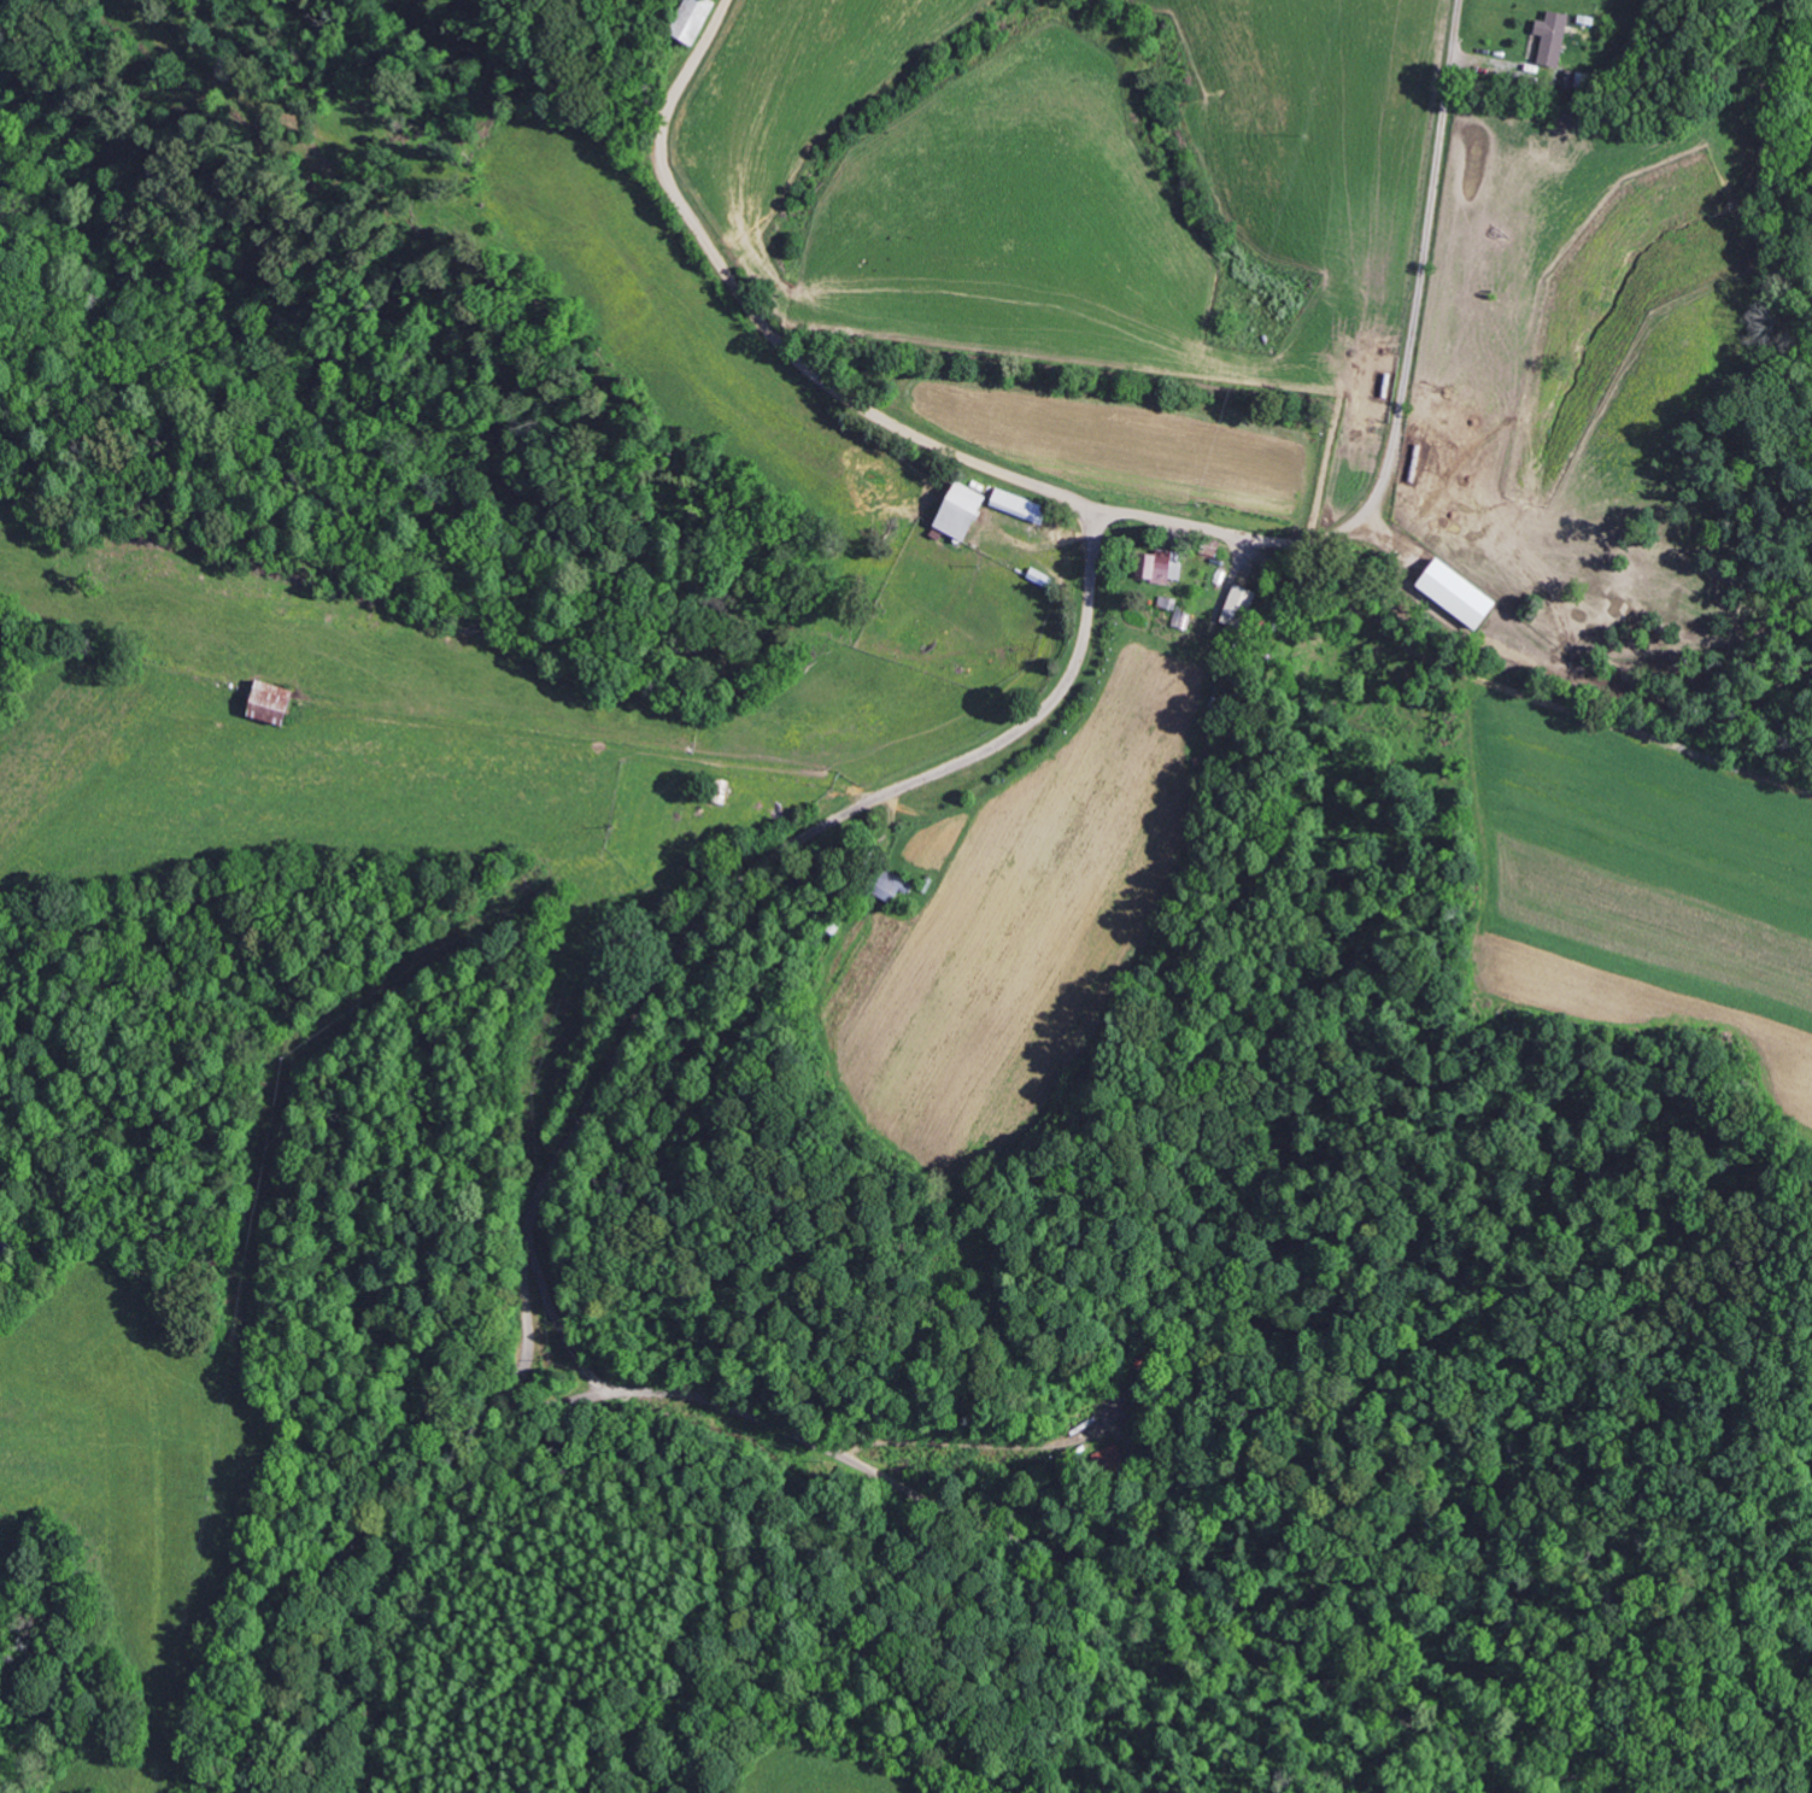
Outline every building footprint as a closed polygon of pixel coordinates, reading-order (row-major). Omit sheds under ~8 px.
[(1565,16),(1543,11),(1541,23),(1532,22),(1530,34),(1539,36),(1533,64),(1555,68),(1565,16)] [(982,499),(951,479),(925,522),(956,541),(982,499)] [(1037,525),(1044,508),(992,487),(985,504),(1037,525)] [(1166,583),(1166,579),(1176,580),(1179,552),(1151,549),(1151,555),(1140,554),(1137,579),(1166,583)] [(1409,588),(1473,628),(1492,599),(1428,558),(1409,588)] [(1237,630),(1253,593),(1231,584),(1215,621),(1237,630)] [(239,715),(266,723),(266,720),(275,722),(285,690),(250,679),(239,715)] [(908,882),(880,868),(868,893),(889,903),(895,890),(903,893),(908,882)]
